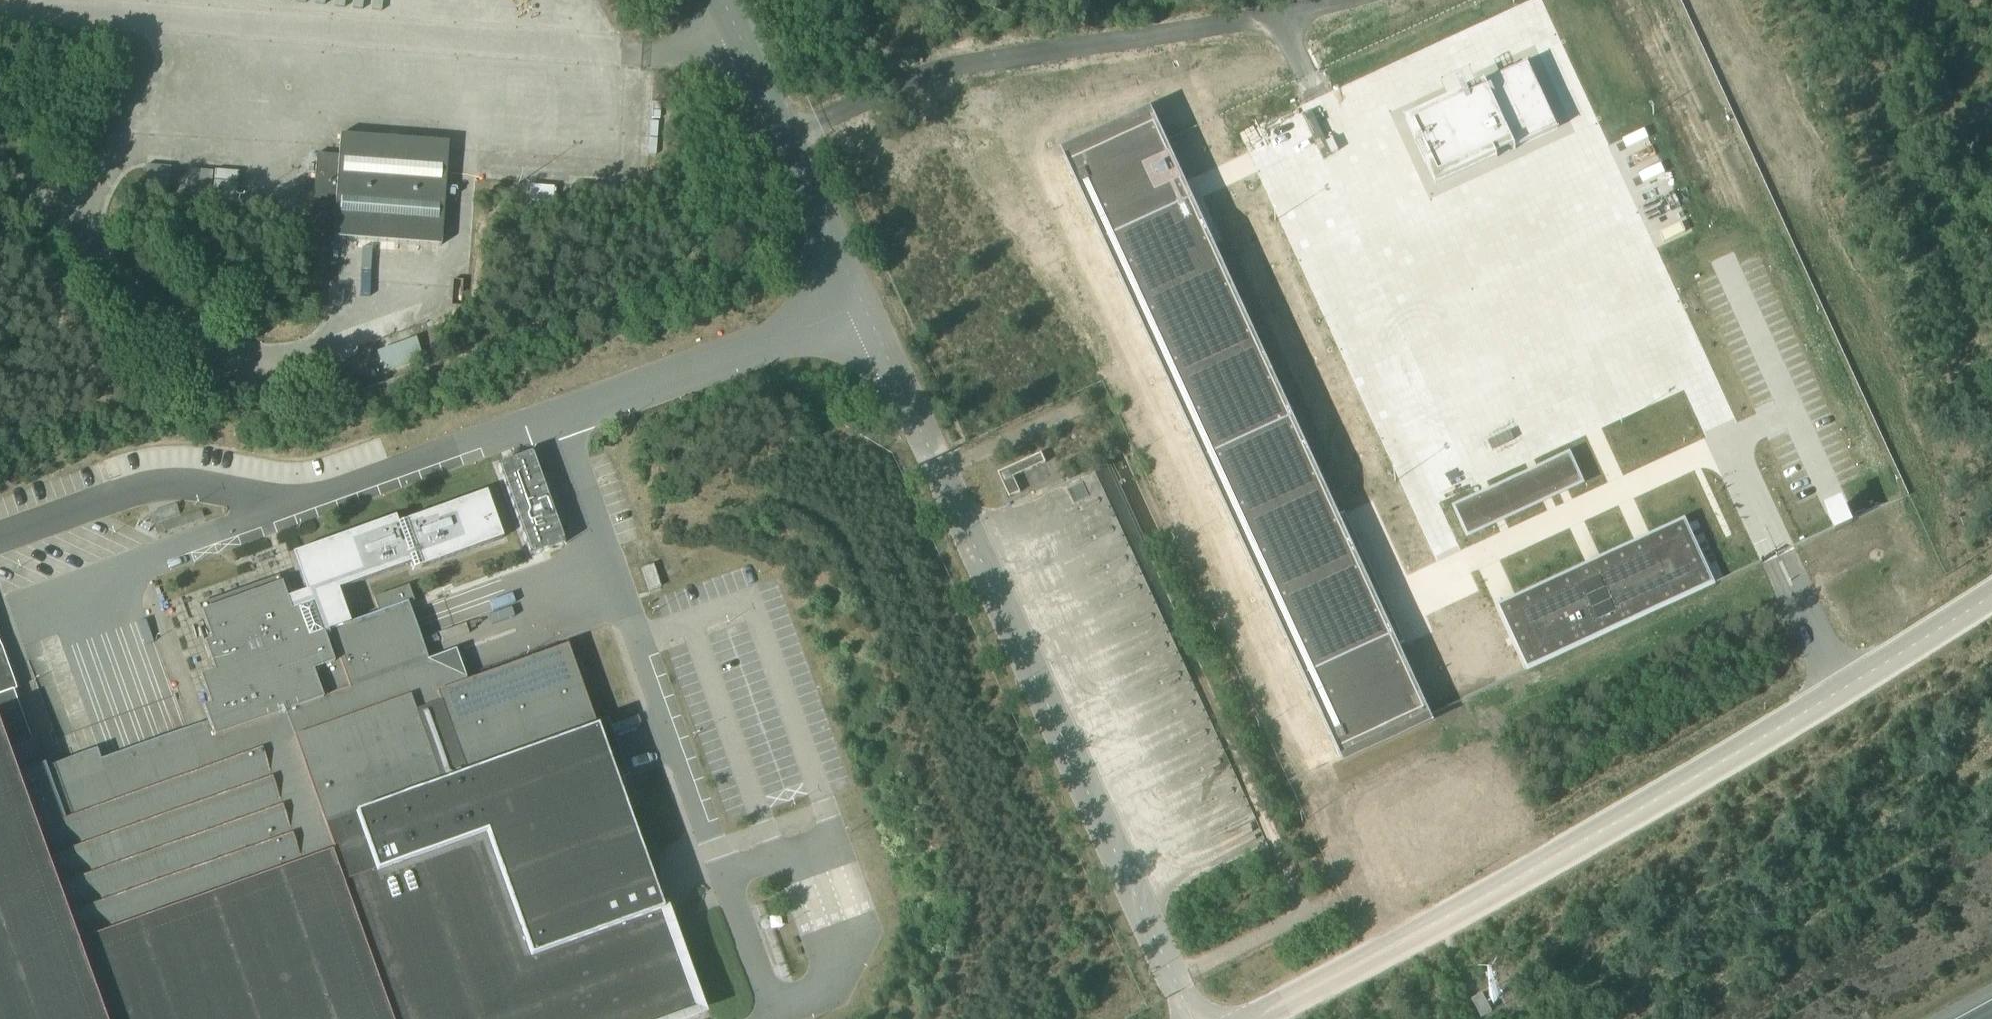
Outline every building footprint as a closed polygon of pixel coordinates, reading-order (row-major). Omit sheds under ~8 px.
[(1512,143),(1513,144),(1515,150),(1558,130),(1528,64),(1486,84),(1488,90),(1470,98),(1467,92),(1406,121),(1416,143),(1422,140),(1432,161),(1426,164),(1436,186),(1497,157),(1494,151),(1512,143)] [(1132,114),(1057,149),(1340,760),(1432,717),(1149,106),(1135,113),(1132,114)] [(333,234),(333,238),(441,246),(448,143),(340,135),(338,156),(316,155),(311,232),(333,234)] [(416,339),(377,353),(384,373),(423,359),(416,339)] [(563,544),(531,453),(497,466),(529,556),(563,544)] [(1045,464),(1046,463),(1042,454),(998,474),(1010,498),(1011,498),(1010,497),(1020,493),(1014,477),(1045,463),(1045,464)] [(349,624),(337,591),(410,565),(413,572),(502,540),(486,493),(397,525),(395,519),(292,555),(305,593),(297,595),(295,589),(288,591),(290,598),(279,602),(278,602),(281,609),(284,618),(285,618),(284,616),(290,614),(299,639),(298,642),(299,642),(300,644),(302,643),(301,642),(320,635),(349,624)] [(1479,500),(1460,509),(1471,532),(1490,523),(1479,500)] [(1642,555),(1639,548),(1505,609),(1533,671),(1706,591),(1686,546),(1660,558),(1655,549),(1642,555)] [(661,587),(653,565),(641,569),(649,591),(661,587)] [(342,884),(375,872),(355,816),(596,728),(567,647),(436,694),(440,705),(415,714),(400,672),(421,665),(400,607),(414,602),(408,587),(374,599),(379,614),(349,624),(320,635),(301,642),(302,643),(300,644),(299,642),(298,642),(299,639),(290,614),(284,616),(285,618),(284,618),(281,609),(278,602),(279,602),(274,587),(252,595),(250,588),(198,606),(210,642),(203,644),(215,675),(220,678),(224,676),(227,684),(205,692),(210,706),(203,708),(210,730),(102,769),(98,758),(44,777),(31,743),(10,751),(0,725),(0,1018),(391,1018),(342,884)] [(4,656),(1,647),(0,648),(0,647),(0,725),(10,751),(31,743),(13,692),(16,690),(4,656)] [(668,924),(596,728),(355,816),(375,872),(342,884),(391,1018),(678,1018),(700,1011),(668,924)] [(1483,995),(1472,1000),(1481,1018),(1492,1012),(1483,995)]
